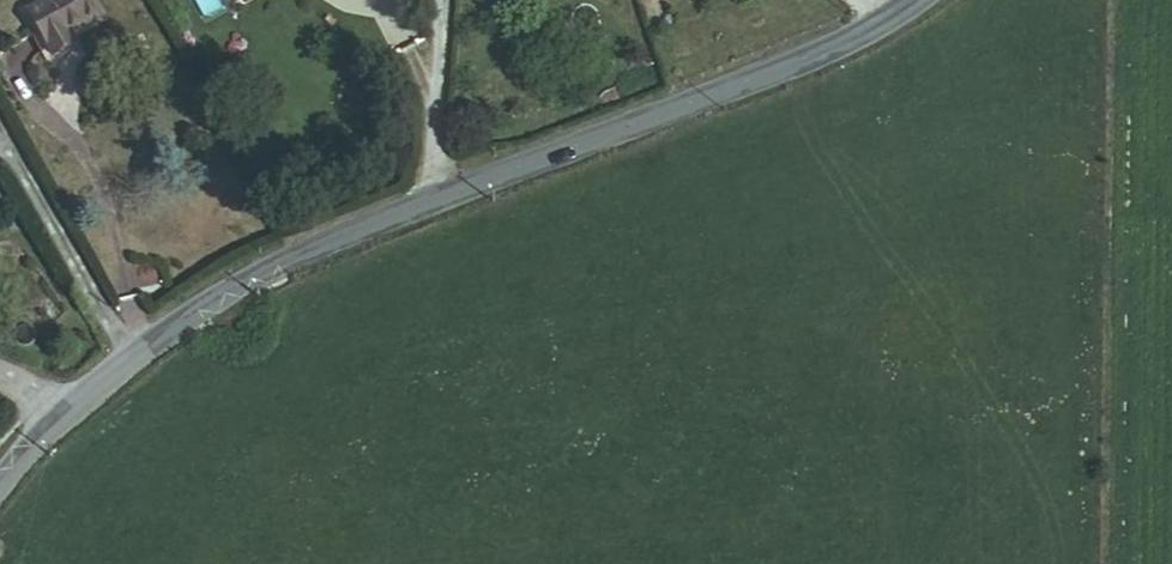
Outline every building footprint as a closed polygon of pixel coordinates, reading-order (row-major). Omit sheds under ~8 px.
[(102,17),(94,0),(45,0),(28,9),(52,57),(74,46),(68,34),(102,17)]
